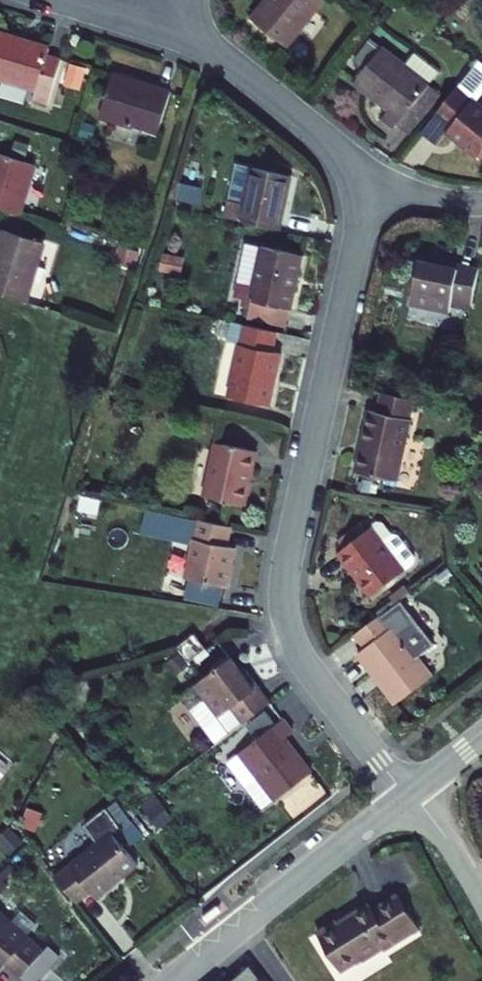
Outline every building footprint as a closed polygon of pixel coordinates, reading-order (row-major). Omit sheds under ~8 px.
[(324,1),(324,0),(262,0),(249,17),(286,47),(324,1)] [(34,91),(31,101),(47,105),(61,58),(45,54),(48,43),(0,29),(0,81),(34,91)] [(443,92),(430,82),(439,71),(414,51),(405,62),(383,44),(352,83),(386,110),(379,118),(392,128),(397,123),(410,133),(443,92)] [(68,62),(62,84),(80,90),(86,68),(68,62)] [(98,117),(156,135),(171,88),(112,70),(98,117)] [(433,114),(448,127),(444,132),(475,157),(481,149),(481,103),(473,96),(471,98),(456,86),(433,114)] [(21,215),(36,165),(0,154),(0,209),(21,215)] [(235,161),(222,216),(236,219),(279,229),(292,174),(249,164),(235,161)] [(28,302),(47,244),(0,229),(0,293),(28,302)] [(245,319),(283,328),(288,308),(292,309),(304,255),(258,245),(247,298),(250,299),(245,319)] [(418,257),(407,304),(448,313),(449,307),(469,311),(479,265),(459,261),(431,255),(430,259),(418,257)] [(283,353),(275,351),(279,331),(230,321),(226,340),(237,343),(226,396),(272,405),(283,353)] [(366,408),(352,469),(398,480),(412,419),(417,399),(379,391),(374,410),(366,408)] [(211,440),(200,496),(246,507),(258,450),(211,440)] [(228,587),(236,547),(228,545),(232,525),(180,515),(175,541),(188,543),(181,578),(228,587)] [(335,553),(368,596),(406,568),(372,525),(335,553)] [(355,654),(393,704),(433,674),(419,655),(434,643),(401,599),(379,615),(353,634),(363,648),(355,654)] [(190,661),(206,649),(196,635),(180,647),(190,661)] [(189,710),(215,744),(241,724),(271,700),(259,685),(245,667),(241,671),(229,656),(192,685),(203,699),(189,710)] [(236,753),(224,762),(261,811),(273,801),(313,771),(286,737),(295,731),(284,717),(236,753)] [(138,804),(149,829),(169,820),(158,795),(138,804)] [(75,904),(91,893),(95,898),(137,865),(114,834),(121,828),(106,808),(71,835),(83,851),(68,862),(52,874),(75,904)] [(331,944),(353,980),(354,980),(374,969),(375,971),(396,959),(398,963),(434,942),(413,907),(388,921),(384,915),(366,925),(367,927),(353,935),(351,932),(331,944)] [(5,964),(19,977),(24,980),(41,980),(62,958),(48,945),(44,950),(30,937),(0,910),(0,970),(5,964)]
